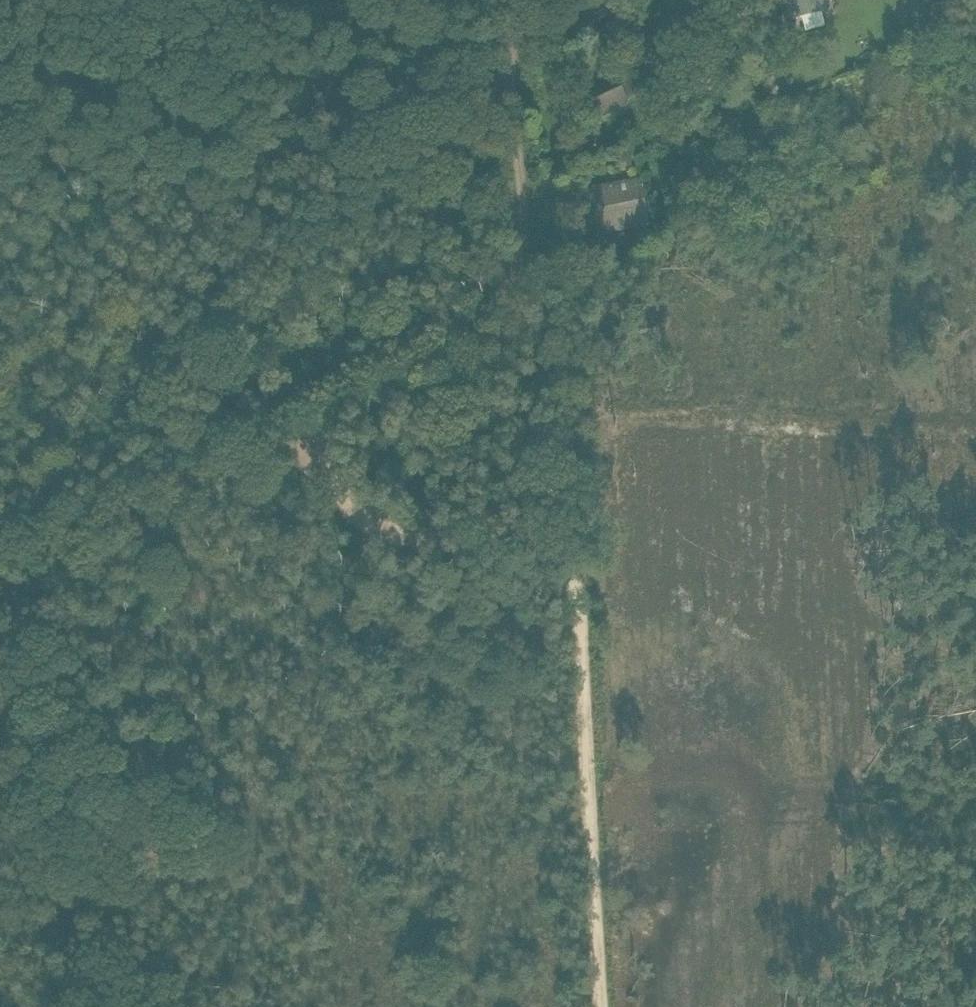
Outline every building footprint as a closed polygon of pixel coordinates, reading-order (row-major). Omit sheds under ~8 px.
[(804,30),(824,28),(822,13),(802,15),(804,30)] [(582,95),(592,117),(629,100),(619,78),(582,95)] [(599,198),(606,231),(651,220),(643,188),(599,198)]
